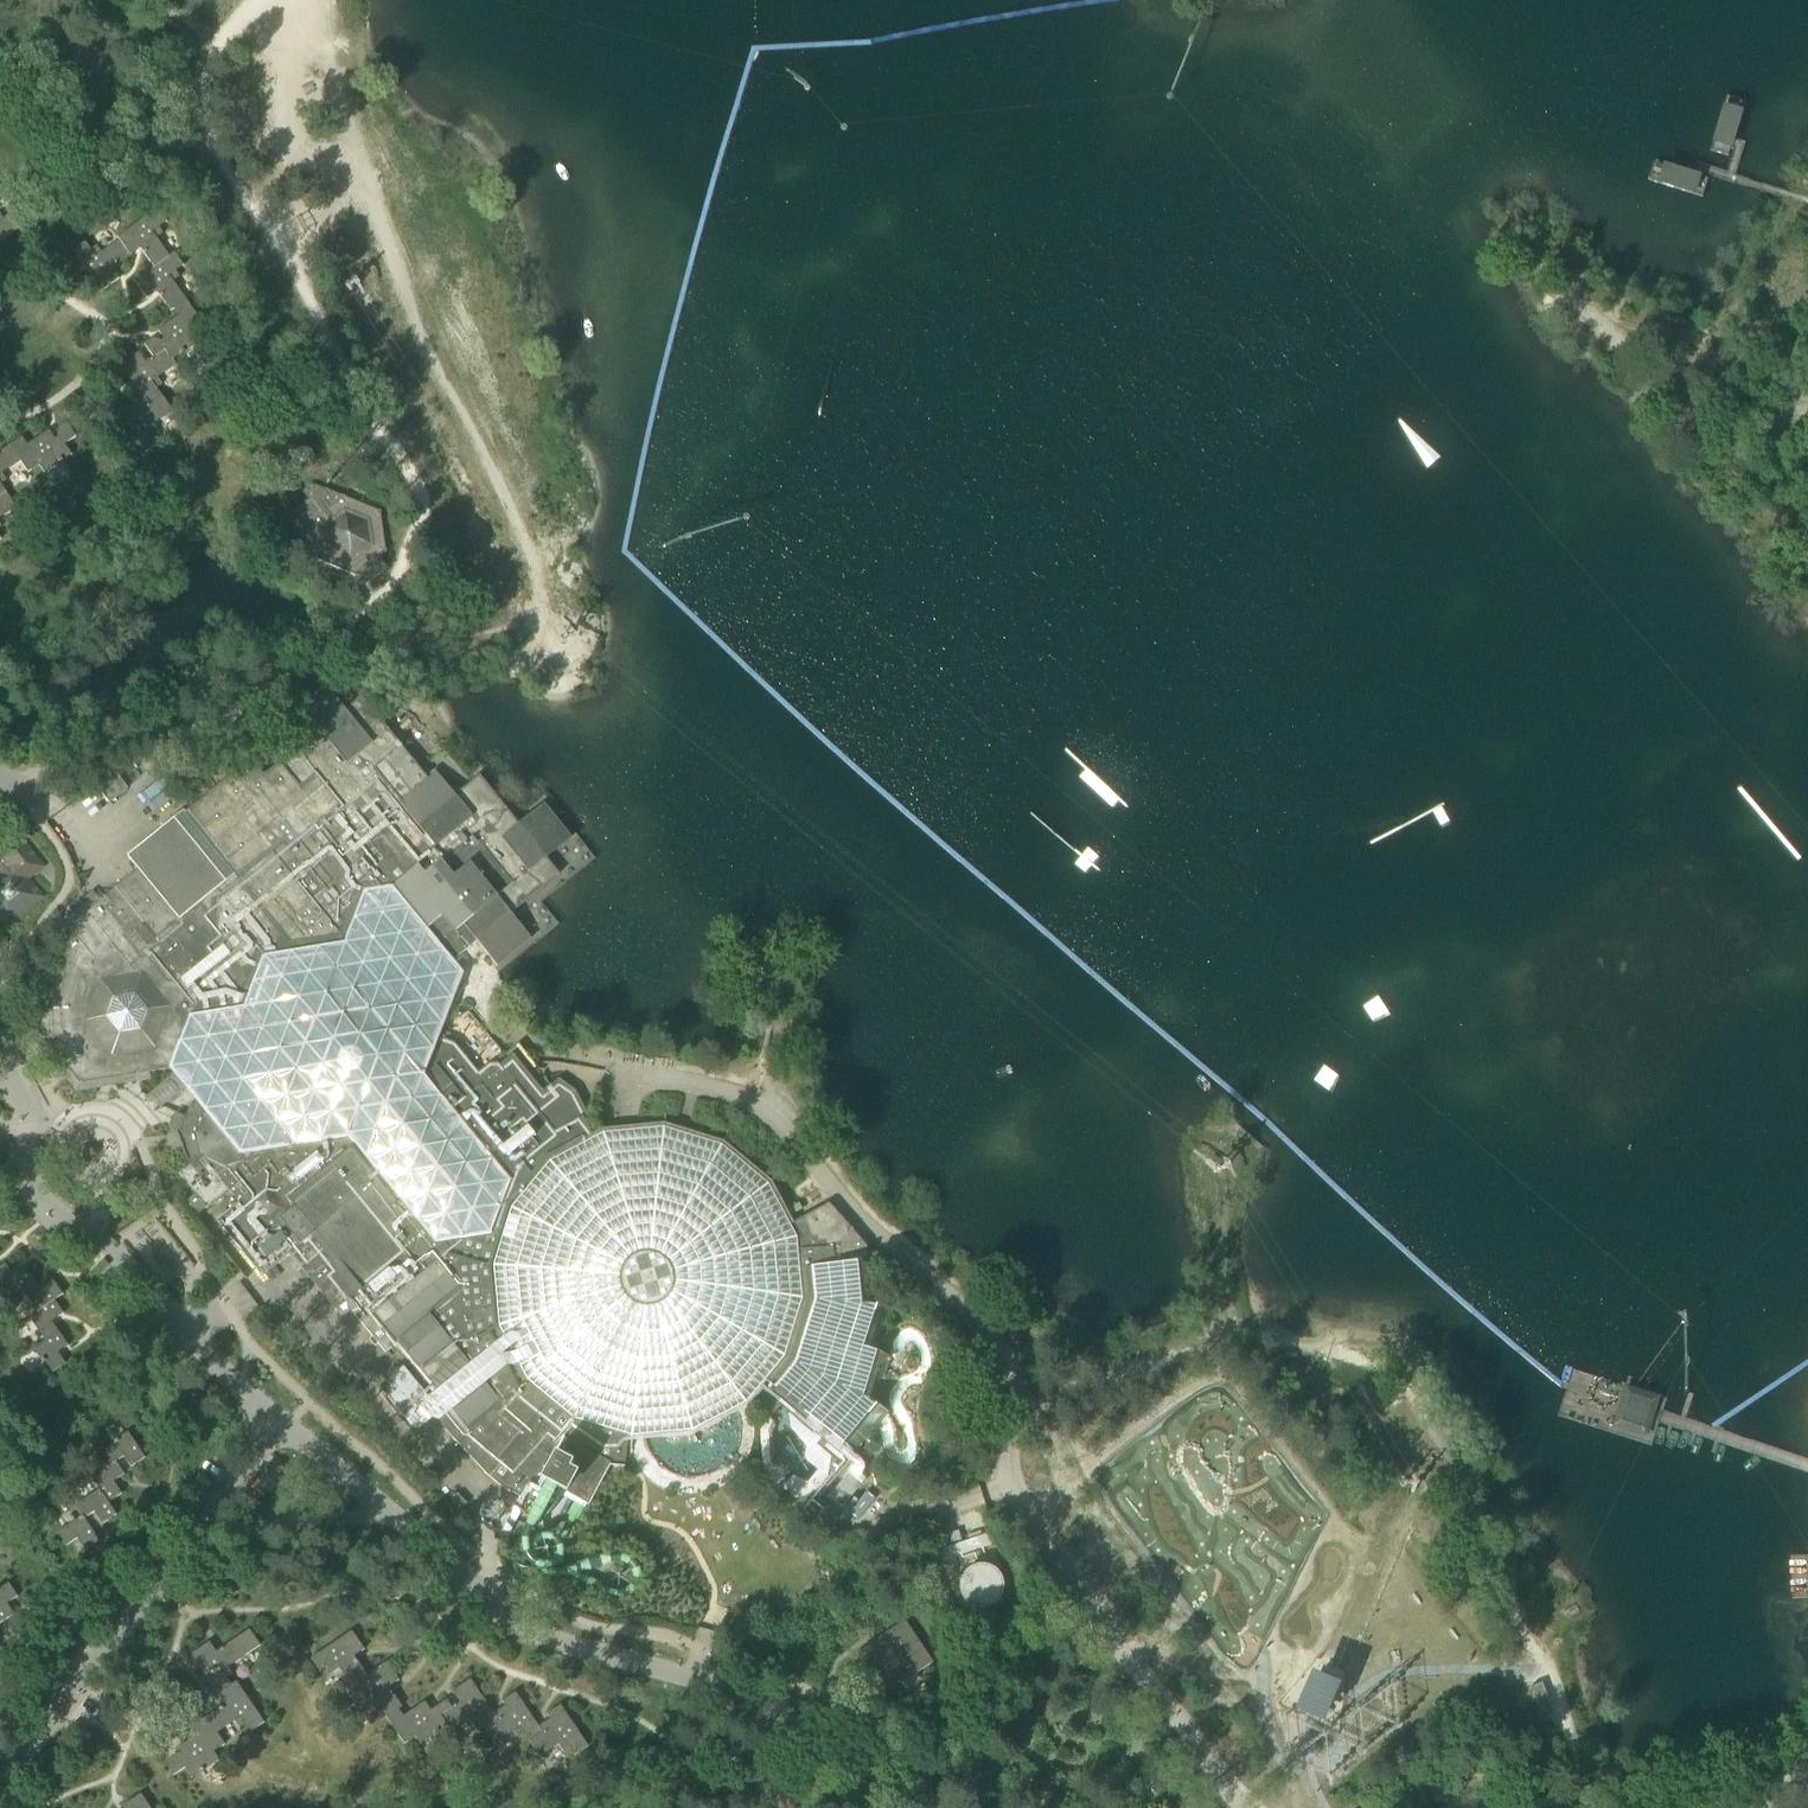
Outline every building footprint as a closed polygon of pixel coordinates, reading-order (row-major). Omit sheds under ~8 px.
[(1725,96),(1709,152),(1729,158),(1732,146),(1745,102),(1725,96)] [(1695,177),(1653,164),(1647,185),(1697,200),(1703,179),(1695,177)] [(137,250),(150,269),(168,256),(152,233),(166,223),(157,210),(116,238),(118,241),(115,244),(125,258),(137,250)] [(110,269),(125,258),(115,244),(95,257),(85,242),(71,252),(99,293),(118,280),(110,269)] [(168,312),(172,310),(185,300),(169,276),(182,267),(173,253),(168,256),(150,269),(151,269),(131,283),(145,304),(157,296),(168,312)] [(143,345),(152,358),(164,349),(172,361),(198,343),(193,335),(204,327),(185,300),(172,310),(177,317),(157,332),(162,340),(160,342),(152,340),(143,345)] [(143,400),(133,408),(136,413),(161,396),(152,384),(176,367),(172,361),(164,349),(152,358),(145,363),(138,353),(119,366),(143,400)] [(136,413),(133,408),(129,403),(114,413),(142,453),(155,444),(146,430),(172,412),(161,396),(136,413)] [(9,446),(20,463),(26,473),(38,466),(43,474),(70,456),(64,447),(75,440),(66,426),(58,431),(56,438),(53,440),(48,431),(26,445),(22,438),(9,446)] [(20,463),(9,446),(0,452),(0,476),(20,463)] [(296,510),(299,538),(313,537),(316,560),(352,577),(358,573),(367,583),(386,569),(378,558),(384,552),(379,513),(323,490),(296,510)] [(16,509),(5,492),(0,495),(0,519),(16,509)] [(361,1323),(385,1353),(395,1345),(443,1403),(431,1412),(453,1439),(487,1476),(500,1486),(538,1513),(545,1517),(564,1527),(575,1510),(578,1511),(588,1516),(607,1475),(625,1477),(626,1448),(646,1448),(694,1442),(740,1418),(751,1407),(761,1393),(766,1399),(779,1412),(782,1414),(784,1417),(791,1424),(801,1442),(809,1444),(808,1465),(820,1479),(801,1489),(795,1485),(781,1504),(821,1539),(838,1521),(819,1503),(848,1463),(840,1456),(845,1450),(853,1456),(887,1413),(875,1407),(886,1369),(888,1361),(889,1358),(876,1354),(889,1308),(870,1306),(864,1247),(828,1205),(790,1224),(768,1184),(722,1145),(662,1127),(602,1133),(593,1137),(582,1119),(586,1117),(575,1093),(557,1080),(542,1093),(513,1056),(499,1065),(490,1064),(477,1074),(453,1044),(438,1039),(461,974),(452,961),(460,955),(476,942),(496,967),(531,940),(510,914),(558,876),(544,859),(570,839),(543,805),(518,824),(479,777),(455,796),(433,772),(426,777),(361,699),(345,710),(324,687),(290,714),(310,739),(295,750),(286,740),(269,752),(277,764),(264,775),(257,768),(241,781),(234,773),(185,813),(182,812),(126,858),(136,871),(78,919),(35,1030),(80,1084),(171,1070),(173,1072),(170,1076),(169,1081),(170,1085),(172,1088),(175,1090),(179,1092),(183,1091),(187,1090),(195,1099),(177,1132),(189,1165),(178,1174),(195,1194),(183,1205),(193,1218),(218,1198),(228,1211),(216,1220),(261,1276),(288,1255),(334,1311),(350,1299),(366,1319),(361,1323)] [(96,786),(109,803),(128,789),(115,772),(96,786)] [(7,928),(44,898),(30,880),(44,868),(16,833),(0,845),(0,920),(7,928)] [(19,1290),(34,1280),(24,1266),(12,1275),(5,1264),(0,1267),(0,1285),(9,1297),(19,1290)] [(19,1290),(36,1313),(53,1300),(54,1301),(63,1295),(53,1281),(41,1289),(34,1280),(19,1290)] [(27,1319),(44,1342),(58,1332),(52,1322),(57,1318),(64,1314),(54,1301),(53,1300),(36,1313),(27,1319)] [(58,1332),(44,1342),(35,1349),(52,1373),(65,1363),(58,1353),(68,1346),(58,1332)] [(102,1449),(111,1464),(115,1461),(116,1462),(124,1457),(131,1467),(145,1458),(128,1432),(102,1449)] [(89,1479),(97,1492),(100,1490),(108,1503),(122,1494),(113,1481),(124,1474),(116,1462),(115,1461),(111,1464),(89,1479)] [(73,1507),(80,1518),(83,1516),(84,1519),(94,1512),(102,1525),(116,1515),(108,1503),(100,1490),(97,1492),(73,1507)] [(83,1516),(80,1518),(57,1533),(67,1546),(77,1539),(85,1551),(99,1541),(84,1519),(83,1516)] [(14,1614),(7,1604),(18,1597),(8,1583),(0,1588),(0,1624),(14,1614)] [(900,1684),(894,1675),(909,1666),(914,1674),(933,1662),(906,1619),(856,1653),(884,1695),(900,1684)] [(191,1654),(225,1705),(227,1708),(244,1696),(235,1683),(231,1686),(221,1672),(260,1645),(249,1629),(216,1652),(209,1642),(191,1654)] [(333,1663),(348,1687),(367,1675),(354,1657),(364,1650),(352,1631),(314,1657),(322,1670),(333,1663)] [(369,1694),(384,1719),(399,1710),(402,1707),(389,1688),(399,1681),(386,1662),(367,1675),(348,1687),(344,1690),(353,1704),(369,1694)] [(473,1716),(480,1726),(496,1717),(493,1714),(470,1679),(452,1692),(459,1702),(451,1707),(440,1715),(450,1731),(473,1716)] [(1310,1682),(1295,1712),(1299,1714),(1303,1716),(1327,1725),(1338,1694),(1310,1682)] [(518,1728),(526,1741),(541,1731),(538,1727),(515,1692),(502,1702),(505,1706),(493,1714),(496,1717),(480,1726),(492,1745),(518,1728)] [(225,1705),(205,1718),(216,1734),(239,1718),(250,1734),(264,1725),(244,1696),(227,1708),(225,1705)] [(422,1748),(450,1731),(440,1715),(451,1707),(446,1700),(431,1711),(425,1702),(403,1716),(399,1710),(384,1719),(402,1746),(415,1737),(422,1748)] [(541,1731),(526,1741),(537,1759),(564,1742),(573,1757),(588,1746),(560,1705),(547,1714),(550,1719),(538,1727),(541,1731)] [(219,1760),(214,1753),(224,1746),(216,1734),(205,1718),(194,1726),(199,1734),(177,1748),(180,1752),(170,1759),(173,1764),(168,1768),(173,1776),(185,1768),(192,1779),(219,1760)] [(141,1794),(122,1806),(123,1807),(150,1807),(141,1794)]
